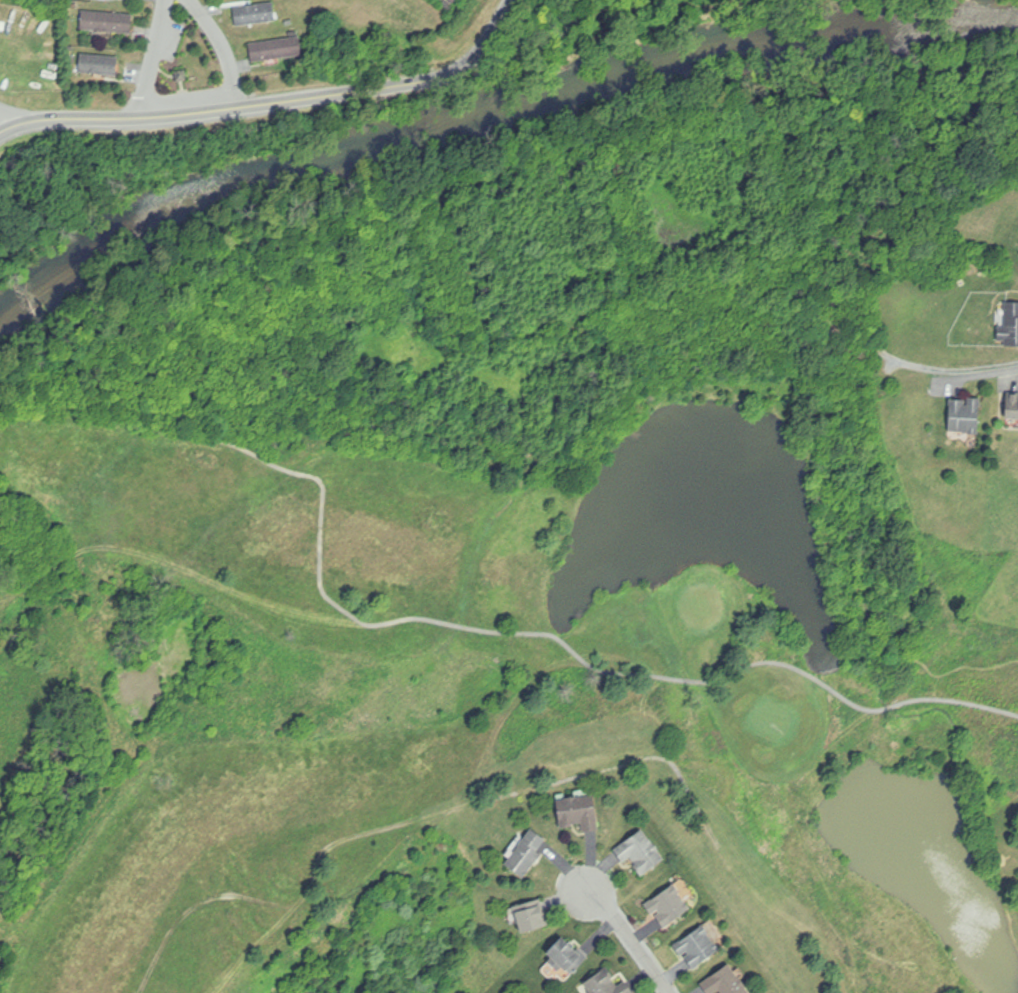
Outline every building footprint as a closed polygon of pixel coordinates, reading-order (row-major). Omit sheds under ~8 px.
[(234,8),(237,27),(277,21),(275,3),(234,8)] [(134,16),(83,11),(81,30),(132,35),(134,16)] [(250,44),(252,63),(302,57),(300,38),(250,44)] [(119,58),(81,55),(79,74),(117,78),(119,58)] [(1005,303),(1017,303),(1017,347),(1005,347),(1005,342),(998,342),(998,327),(1005,327),(1005,303)] [(1008,393),(1017,394),(1017,420),(1006,419),(1008,393)] [(947,434),(979,435),(981,398),(968,398),(968,405),(965,405),(965,401),(949,400),(947,434)] [(557,800),(565,799),(565,796),(582,794),(582,796),(593,795),(598,828),(583,830),(582,823),(577,824),(576,821),(572,822),(573,826),(560,827),(557,800)] [(505,862),(531,826),(547,838),(539,850),(542,852),(524,877),(505,862)] [(642,827),(666,858),(642,877),(634,868),(636,867),(634,864),(635,862),(631,856),(624,862),(614,850),(642,827)] [(643,905),(674,882),(681,892),(680,893),(685,901),(686,900),(692,907),(664,927),(656,917),(660,914),(658,910),(651,916),(643,905)] [(512,905),(533,900),(535,905),(539,904),(540,908),(546,907),(551,927),(520,936),(512,905)] [(673,946),(703,924),(710,934),(709,935),(714,942),(715,941),(721,949),(693,970),(685,960),(687,959),(686,958),(690,955),(687,951),(680,956),(673,946)] [(546,952),(551,957),(547,961),(558,972),(562,969),(570,977),(588,959),(578,949),(577,950),(562,935),(546,952)] [(746,986),(751,992),(720,992),(719,991),(716,992),(707,992),(700,983),(728,963),(739,977),(740,976),(747,986),(746,986)] [(624,980),(634,992),(592,992),(584,982),(606,967),(618,984),(624,980)]
